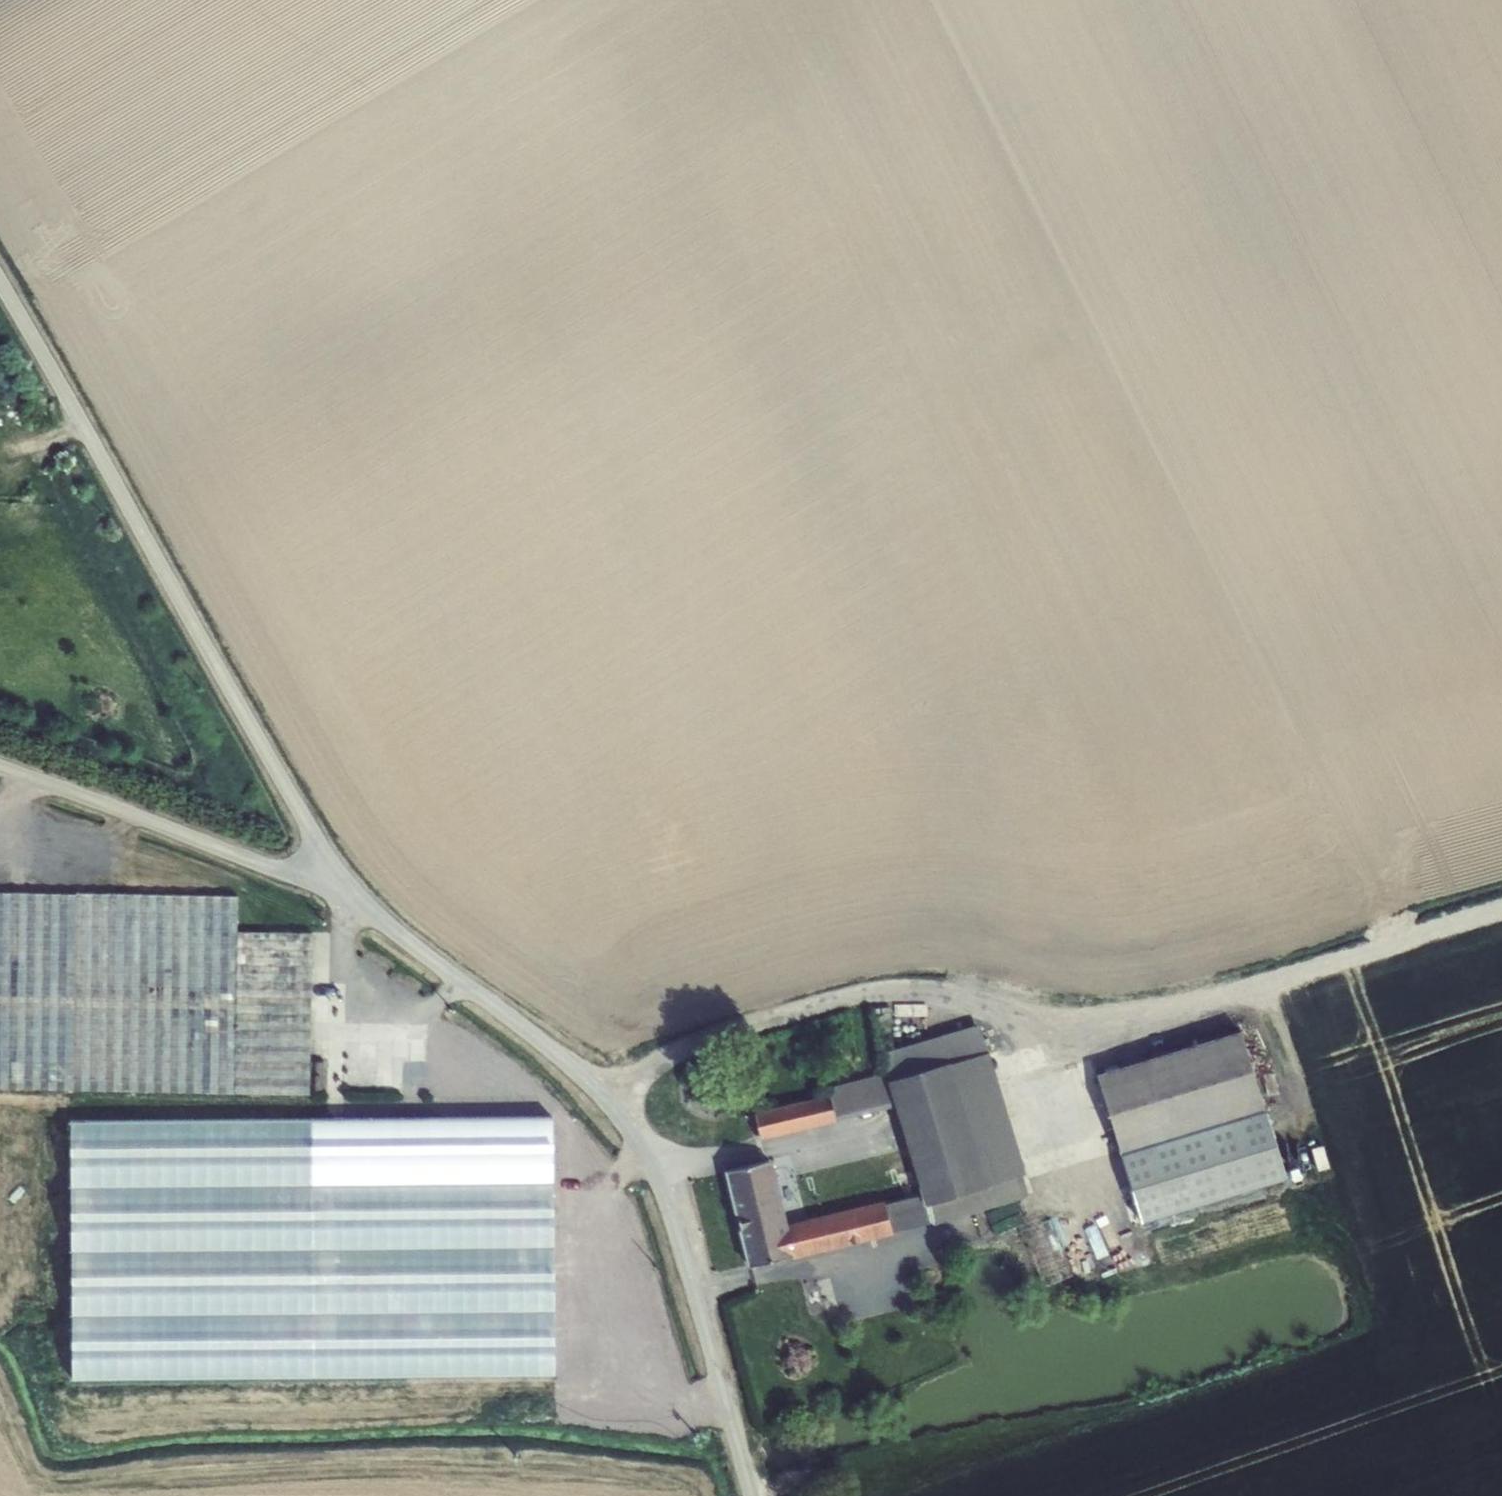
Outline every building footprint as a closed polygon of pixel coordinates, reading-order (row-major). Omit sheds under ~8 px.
[(0,894),(0,1091),(312,1099),(316,937),(239,935),(239,899),(0,894)] [(881,1055),(887,1073),(890,1083),(988,1055),(979,1025),(881,1055)] [(1097,1078),(1141,1225),(1287,1182),(1242,1035),(1097,1078)] [(925,1209),(1023,1178),(1026,1177),(989,1054),(988,1055),(890,1083),(887,1073),(827,1089),(829,1096),(836,1123),(895,1109),(920,1196),(925,1209)] [(836,1123),(829,1096),(754,1114),(760,1142),(836,1124),(836,1123)] [(553,1117),(71,1125),(74,1383),(556,1381),(553,1117)] [(725,1172),(748,1271),(792,1259),(793,1261),(893,1237),(892,1233),(885,1205),(885,1202),(787,1226),(772,1160),(725,1172)] [(920,1196),(885,1205),(892,1233),(933,1224),(934,1226),(1028,1198),(1023,1178),(925,1209),(920,1196)]
